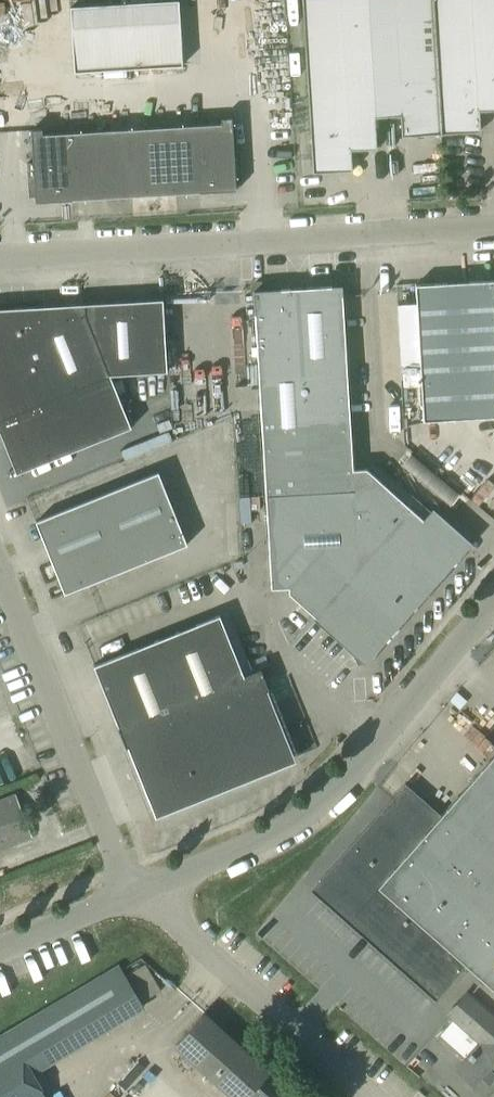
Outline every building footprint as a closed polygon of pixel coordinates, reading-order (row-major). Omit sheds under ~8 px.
[(74,70),(182,62),(178,0),(137,0),(70,5),(74,70)] [(379,147),(377,116),(376,116),(369,0),(305,0),(314,171),(353,169),(352,149),(379,147)] [(403,115),(404,135),(444,133),(435,0),(369,0),(376,116),(377,116),(403,115)] [(444,133),(483,131),(482,111),(493,110),(493,0),(435,0),(444,133)] [(67,131),(71,198),(236,188),(236,183),(243,182),(241,148),(234,148),(233,115),(222,115),(222,121),(67,131)] [(70,198),(71,198),(67,131),(41,133),(41,127),(30,128),(32,161),(25,162),(28,196),(34,196),(34,200),(70,198)] [(493,379),(493,314),(493,281),(416,285),(421,382),(493,379)] [(351,470),(351,457),(342,285),(252,290),(263,494),(352,490),(351,470)] [(134,310),(83,313),(108,375),(165,370),(161,299),(133,300),(134,310)] [(58,395),(56,379),(108,375),(83,313),(34,316),(33,306),(0,308),(0,418),(58,395)] [(108,375),(56,379),(58,395),(0,418),(0,437),(14,473),(129,427),(108,375)] [(493,419),(493,379),(421,382),(423,422),(493,419)] [(362,658),(463,546),(428,515),(422,521),(365,470),(351,470),(352,490),(263,494),(268,590),(286,588),(286,595),(313,619),(316,617),(362,658)] [(63,594),(185,545),(157,473),(34,522),(63,594)] [(187,722),(124,747),(124,748),(130,746),(153,801),(155,800),(167,805),(167,807),(288,758),(262,693),(268,691),(259,669),(242,676),(218,615),(155,641),(187,722)] [(116,727),(124,747),(187,722),(155,641),(92,666),(116,727)] [(440,817),(493,867),(493,756),(440,817)] [(435,1001),(466,967),(492,990),(493,987),(493,867),(440,817),(407,786),(311,891),(435,1001)] [(32,836),(16,796),(0,802),(0,849),(32,836)] [(33,1073),(144,1007),(142,1004),(161,993),(146,966),(126,977),(122,970),(0,1042),(0,1096),(46,1096),(33,1073)] [(486,1096),(493,1087),(493,1013),(469,991),(448,1014),(481,1043),(457,1070),(486,1096)] [(230,1096),(297,1096),(203,1013),(174,1046),(230,1096)]
